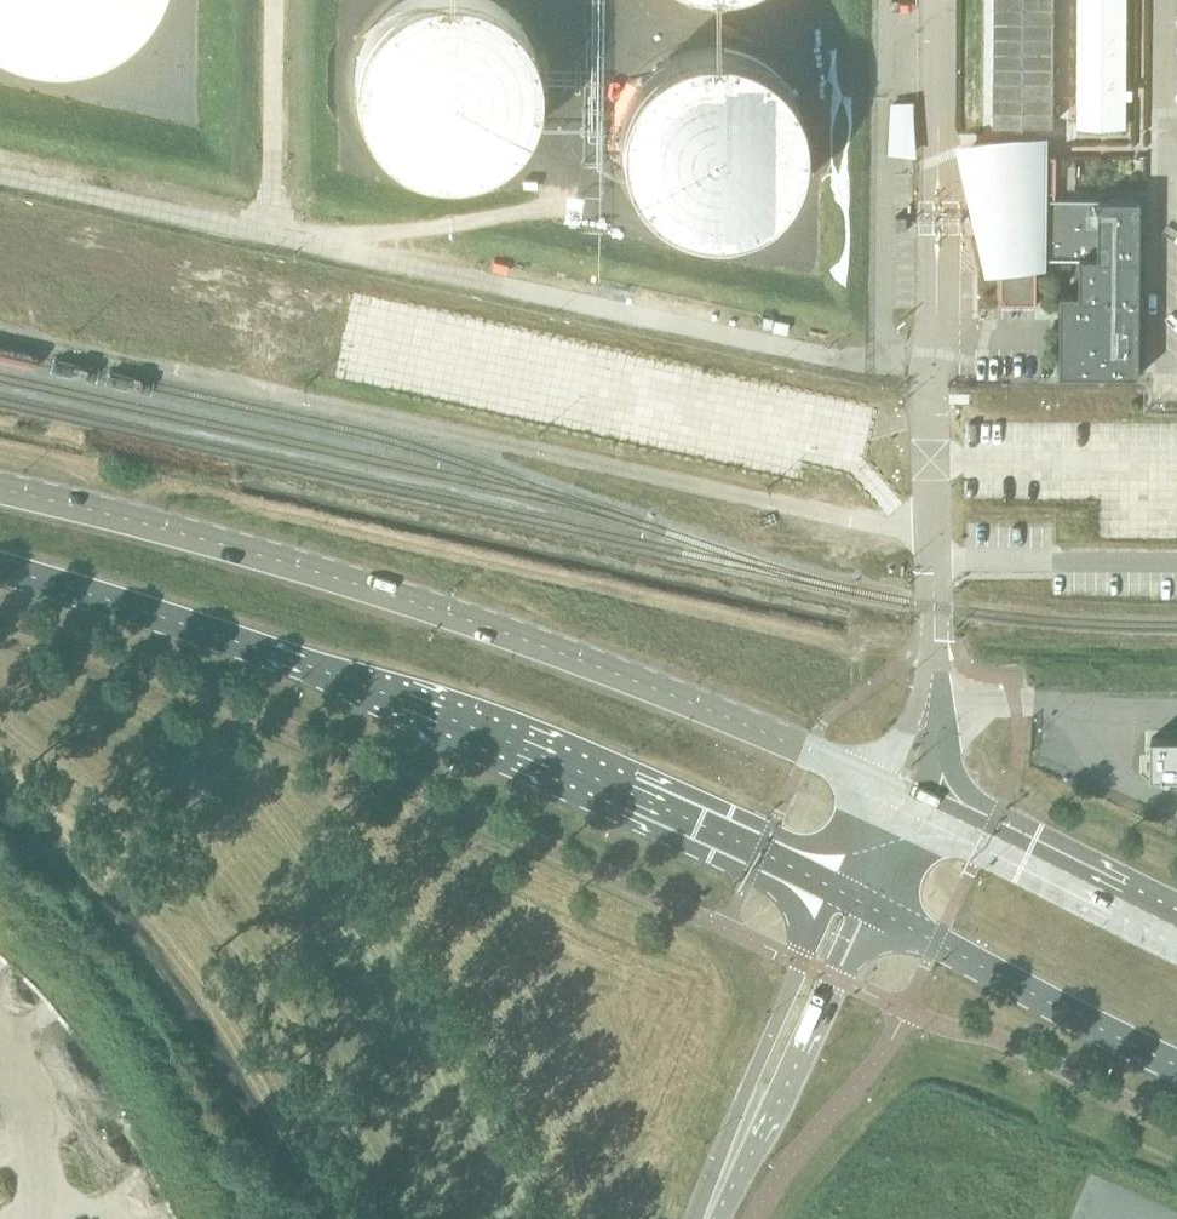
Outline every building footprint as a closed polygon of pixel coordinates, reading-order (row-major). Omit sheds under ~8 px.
[(6,41),(11,43),(17,45),(22,47),(31,49),(40,51),(49,51),(55,51),(64,51),(73,50),(81,48),(90,46),(98,42),(104,40),(112,36),(119,31),(124,28),(131,22),(138,16),(144,9),(147,4),(149,2),(150,0),(0,0),(0,38),(6,41)] [(402,1),(395,5),(389,10),(385,13),(379,19),(376,23),(373,28),(370,32),(366,39),(363,44),(362,49),(360,54),(359,56),(358,62),(357,67),(357,69),(356,75),(356,77),(356,83),(356,85),(357,91),(357,96),(359,104),(360,109),(362,114),(366,121),(369,128),(372,133),(375,137),(379,141),(382,145),(386,149),(392,154),(397,157),(401,159),(406,162),(413,165),(418,167),(423,169),(428,170),(434,171),(439,172),(444,172),(450,172),(455,172),(460,171),(465,170),(471,169),(478,167),(483,165),(488,163),(493,160),(497,157),(502,154),(506,151),(510,148),(516,142),(519,138),(522,134),(525,129),(529,122),(531,118),(533,113),(535,108),(536,105),(537,100),(538,95),(539,89),(539,84),(539,79),(539,73),(539,68),(538,66),(537,60),(536,55),(534,50),(532,45),(530,40),(528,36),(525,31),(522,27),(519,22),(515,18),(510,13),(506,9),(499,4),(495,2),(492,0),(403,0),(402,1)] [(1126,127),(1126,0),(1077,0),(1077,127),(1126,127)] [(729,230),(734,229),(740,227),(748,224),(753,222),(757,220),(762,217),(766,214),(771,211),(775,207),(779,204),(782,200),(787,194),(790,189),(793,185),(795,180),(798,175),(799,173),(800,168),(802,163),(803,157),(804,155),(804,149),(805,144),(805,139),(805,134),(804,126),(803,120),(802,115),(800,110),(799,105),(796,100),(794,95),(791,91),(787,84),(784,80),(778,74),(774,70),(770,67),(766,64),(762,61),(757,58),(752,56),(747,54),(742,52),(737,50),(732,49),(724,48),(719,47),(714,47),(708,47),(700,48),(692,49),(690,50),(682,52),(677,54),(672,56),(668,59),(663,61),(657,66),(653,69),(649,73),(645,77),(641,81),(638,85),(635,90),(632,94),(629,101),(627,106),(624,114),(623,119),(622,122),(622,127),(621,132),(621,137),(621,140),(621,145),(622,151),(622,156),(623,159),(623,161),(624,164),(625,166),(627,171),(629,176),(630,179),(632,183),(635,188),(638,192),(643,199),(648,205),(652,208),(656,212),(660,215),(667,219),(672,222),(677,224),(684,227),(689,228),(697,230),(705,231),(710,231),(716,231),(721,231),(729,230)] [(918,97),(890,98),(891,151),(919,150),(918,97)] [(1139,372),(1141,199),(1056,198),(1057,155),(1039,154),(1039,144),(1015,144),(993,147),(970,152),(981,197),(989,196),(989,256),(1003,256),(1002,301),(1036,301),(1037,256),(1082,256),(1081,293),(1064,293),(1064,294),(1063,294),(1062,371),(1063,371),(1063,372),(1138,373),(1138,372),(1139,372)] [(1152,738),(1152,777),(1176,777),(1176,738),(1152,738)]
